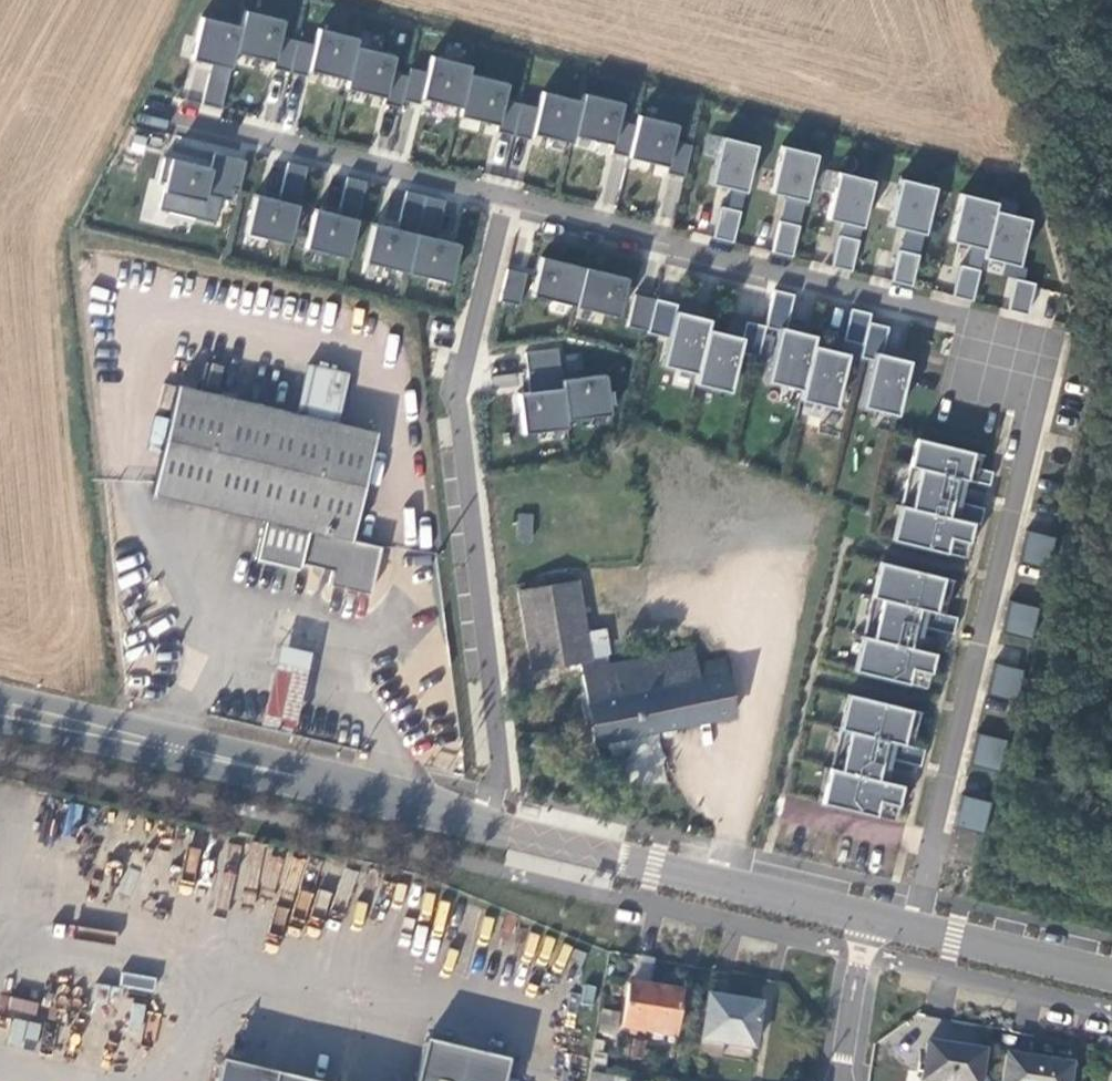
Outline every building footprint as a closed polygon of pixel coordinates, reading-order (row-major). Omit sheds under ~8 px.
[(242,25),(200,17),(181,110),(221,118),(234,54),(308,69),(313,44),(284,38),(288,19),(245,10),(242,25)] [(359,49),(362,38),(322,27),(309,73),(420,103),(430,68),(359,49)] [(474,74),(475,68),(435,56),(422,102),(533,133),(540,108),(507,99),(512,84),(474,74)] [(544,89),(535,134),(574,142),(575,134),(617,143),(614,155),(687,170),(693,143),(679,140),(682,124),(630,113),(631,107),(544,89)] [(716,136),(705,183),(727,188),(722,207),(715,205),(707,237),(729,242),(752,144),(716,136)] [(178,137),(158,207),(217,224),(225,195),(237,198),(249,157),(178,137)] [(777,144),(766,191),(782,195),(767,251),(788,256),(813,153),(777,144)] [(301,199),(307,165),(287,162),(281,195),(301,199)] [(835,171),(823,218),(838,221),(828,266),(848,270),(870,179),(835,171)] [(349,258),(368,182),(346,177),(337,213),(317,208),(307,248),(349,258)] [(897,177),(886,224),(901,228),(896,249),(889,281),(908,285),(915,254),(932,186),(897,177)] [(379,223),(369,261),(453,284),(464,244),(437,236),(447,202),(407,191),(397,228),(379,223)] [(959,192),(947,239),(970,245),(965,266),(958,264),(950,295),(969,300),(976,269),(980,255),(992,207),(993,201),(959,192)] [(255,196),(249,235),(293,242),(299,203),(255,196)] [(1025,215),(992,207),(980,255),(1002,260),(998,274),(1013,278),(1006,309),(1025,314),(1033,282),(1021,280),(1025,267),(1013,264),(1025,215)] [(541,260),(534,299),(623,314),(630,275),(541,260)] [(502,299),(521,302),(526,272),(507,269),(502,299)] [(771,289),(762,326),(775,329),(763,380),(799,389),(810,344),(812,334),(782,327),(791,294),(771,289)] [(672,305),(650,299),(642,333),(663,338),(657,366),(693,374),(704,329),(706,320),(671,311),(672,305)] [(868,312),(848,307),(840,339),(860,343),(866,321),(868,312)] [(738,338),(704,329),(693,374),(691,384),(726,392),(735,353),(754,358),(762,326),(741,321),(738,338)] [(886,326),(866,321),(860,343),(857,356),(870,359),(859,405),(894,414),(907,359),(879,353),(886,326)] [(562,336),(521,339),(528,403),(569,399),(562,336)] [(845,352),(810,344),(799,389),(797,399),(832,407),(845,352)] [(339,541),(365,435),(325,425),(337,376),(297,366),(284,414),(167,384),(138,494),(250,522),(242,556),(286,568),(287,561),(317,568),(313,586),(356,598),(369,549),(339,541)] [(978,454),(911,437),(903,465),(904,466),(895,504),(894,504),(886,539),(959,556),(968,521),(975,523),(979,507),(955,501),(960,479),(985,484),(988,471),(975,468),(978,454)] [(517,512),(515,541),(532,541),(533,513),(517,512)] [(1022,530),(1015,561),(1044,569),(1052,537),(1022,530)] [(948,579),(874,561),(866,597),(867,597),(857,635),(856,635),(848,670),(922,688),(930,653),(913,649),(918,626),(948,634),(953,617),(939,614),(948,579)] [(585,659),(596,657),(596,656),(593,632),(586,580),(531,588),(530,581),(525,582),(536,666),(585,659)] [(1005,599),(998,632),(1027,639),(1035,607),(1005,599)] [(610,630),(593,632),(596,656),(613,654),(610,630)] [(300,644),(270,635),(249,715),(278,723),(300,644)] [(596,657),(585,659),(590,697),(584,698),(588,726),(594,725),(596,741),(736,722),(729,669),(702,672),(699,654),(614,666),(613,655),(596,657)] [(990,662),(982,694),(1012,701),(1020,670),(990,662)] [(916,711),(842,693),(834,729),(835,730),(825,768),(824,768),(816,803),(890,820),(898,785),(881,781),(886,759),(916,767),(921,750),(907,747),(916,711)] [(973,733),(965,765),(995,772),(1003,741),(973,733)] [(958,796),(950,828),(980,835),(988,803),(958,796)] [(677,994),(627,985),(619,1029),(671,1037),(677,994)] [(760,1006),(706,996),(699,1043),(722,1047),(753,1051),(760,1006)] [(9,1045),(37,1047),(39,1022),(11,1020),(9,1045)] [(961,1040),(964,1024),(943,1020),(940,1036),(961,1040)] [(602,1044),(594,1042),(589,1075),(601,1077),(604,1057),(599,1056),(602,1044)] [(722,1047),(699,1043),(697,1056),(720,1058),(722,1047)] [(984,1053),(928,1045),(922,1080),(979,1080),(984,1053)] [(506,1067),(420,1048),(413,1080),(502,1080),(506,1067)] [(1006,1057),(1002,1080),(1068,1080),(1071,1066),(1006,1057)]
